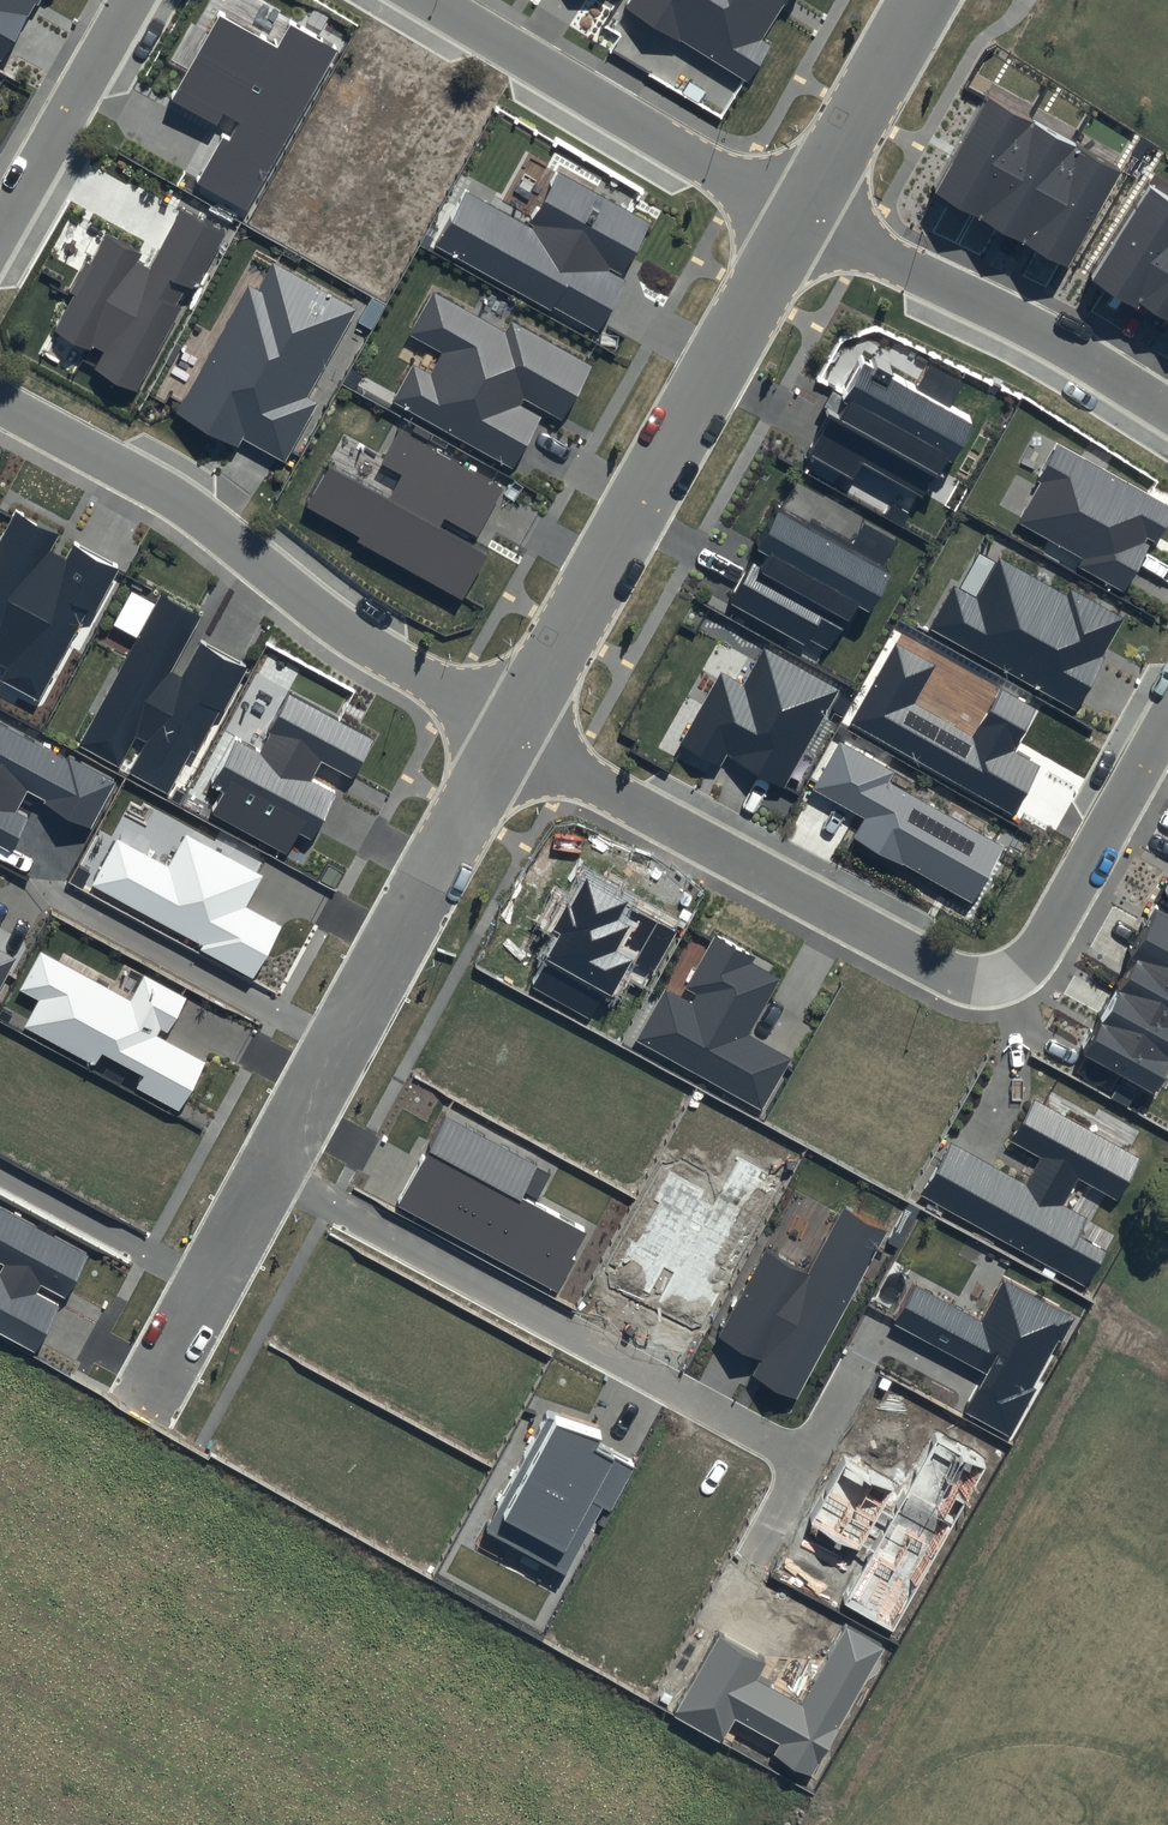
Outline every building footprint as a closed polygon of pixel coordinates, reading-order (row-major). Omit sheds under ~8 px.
[(1,62),(36,0),(0,0),(0,62),(1,62)] [(628,7),(748,81),(770,46),(764,42),(791,0),(632,0),(628,7)] [(339,49),(288,21),(275,44),(219,13),(170,100),(216,125),(222,115),(237,123),(228,138),(220,134),(194,181),(247,211),(339,49)] [(1119,166),(987,95),(933,195),(1065,266),(1119,166)] [(649,224),(557,174),(529,226),(468,193),(440,244),(597,330),(625,280),(620,277),(649,224)] [(1149,182),(1088,277),(1135,308),(1138,303),(1167,322),(1167,195),(1149,182)] [(224,233),(181,210),(148,269),(134,261),(139,252),(109,235),(55,332),(90,351),(93,345),(106,352),(96,369),(135,391),(182,307),(178,304),(188,286),(193,289),(224,233)] [(356,310),(273,263),(257,291),(249,286),(176,414),(237,448),(243,440),(284,463),(318,404),(306,398),(356,310)] [(596,366),(511,319),(504,332),(435,293),(412,334),(446,352),(432,378),(415,369),(396,402),(513,467),(541,416),(521,406),(524,400),(564,422),(596,366)] [(977,418),(862,355),(808,452),(854,478),(864,461),(927,496),(949,456),(954,459),(977,418)] [(503,488),(398,429),(379,462),(403,476),(390,499),(327,463),(304,503),(361,536),(357,542),(460,600),(487,553),(441,527),(445,519),(475,536),(503,488)] [(1056,444),(1035,481),(1040,483),(1018,522),(1083,559),(1078,568),(1124,593),(1151,545),(1145,542),(1148,536),(1156,540),(1167,518),(1167,506),(1056,444)] [(808,520),(779,504),(757,541),(763,545),(733,598),(826,651),(854,601),(870,610),(894,569),(884,563),(897,540),(865,521),(853,542),(810,518),(808,520)] [(17,509),(0,541),(0,664),(8,668),(1,680),(38,700),(86,612),(94,616),(121,566),(76,542),(66,560),(49,550),(59,532),(17,509)] [(1067,595),(1000,557),(976,599),(954,586),(930,628),(1074,710),(1126,619),(1071,588),(1067,595)] [(203,614),(161,591),(78,746),(120,768),(137,737),(147,742),(130,774),(167,794),(191,750),(196,753),(218,711),(222,713),(248,666),(202,641),(182,678),(171,673),(203,614)] [(937,664),(895,641),(850,723),(1014,814),(1040,766),(1012,751),(1035,709),(999,689),(973,736),(915,704),(937,664)] [(839,691),(764,649),(744,685),(720,671),(679,745),(719,767),(726,755),(784,788),(839,691)] [(376,738),(290,691),(258,749),(234,736),(208,783),(221,790),(208,814),(286,856),(299,833),(310,840),(337,792),(312,778),(321,762),(353,779),(376,738)] [(0,722),(0,842),(12,848),(28,818),(16,811),(27,791),(42,799),(40,803),(90,830),(118,780),(67,753),(65,757),(0,722)] [(895,772),(840,741),(812,790),(864,819),(853,838),(973,905),(1005,848),(889,783),(895,772)] [(263,876),(187,835),(169,868),(117,840),(92,886),(202,946),(199,951),(253,980),(282,928),(246,909),(263,876)] [(680,926),(583,872),(550,931),(559,936),(532,984),(594,1018),(607,994),(613,997),(632,963),(653,974),(680,926)] [(1154,904),(1127,950),(1134,954),(1082,1046),(1156,1087),(1167,1066),(1167,912),(1154,904)] [(754,955),(716,934),(685,989),(696,995),(692,1002),(666,987),(636,1040),(759,1109),(789,1057),(749,1035),(781,979),(750,962),(754,955)] [(17,958),(0,949),(0,989),(17,958)] [(187,998),(143,974),(130,999),(41,949),(19,990),(39,1001),(24,1027),(96,1066),(103,1055),(142,1076),(136,1087),(179,1111),(205,1064),(156,1036),(160,1029),(167,1033),(187,998)] [(1140,1159),(1033,1100),(1011,1141),(1040,1158),(1026,1183),(950,1141),(920,1196),(1087,1288),(1107,1253),(1077,1237),(1087,1218),(1063,1205),(1077,1179),(1117,1201),(1140,1159)] [(550,1171),(444,1113),(397,1200),(559,1288),(590,1230),(535,1200),(550,1171)] [(778,1181),(738,1160),(712,1208),(698,1201),(704,1190),(669,1172),(654,1201),(658,1203),(637,1242),(632,1240),(614,1275),(650,1294),(664,1267),(674,1272),(657,1303),(700,1326),(778,1181)] [(0,1205),(0,1264),(4,1266),(0,1273),(0,1332),(35,1351),(60,1305),(38,1293),(42,1286),(66,1299),(91,1254),(0,1205)] [(847,1205),(813,1269),(766,1244),(716,1336),(760,1359),(752,1375),(797,1399),(889,1228),(847,1205)] [(1007,1434),(1071,1316),(1003,1280),(983,1318),(914,1281),(892,1322),(983,1372),(962,1410),(1007,1434)] [(598,1428),(548,1411),(487,1524),(568,1568),(602,1505),(611,1510),(636,1462),(593,1437),(598,1428)] [(987,1460),(934,1431),(903,1487),(844,1454),(806,1522),(866,1555),(842,1599),(894,1628),(987,1460)] [(764,1657),(720,1632),(676,1710),(724,1737),(735,1719),(780,1744),(773,1756),(812,1778),(886,1647),(846,1624),(801,1704),(753,1677),(764,1657)]
